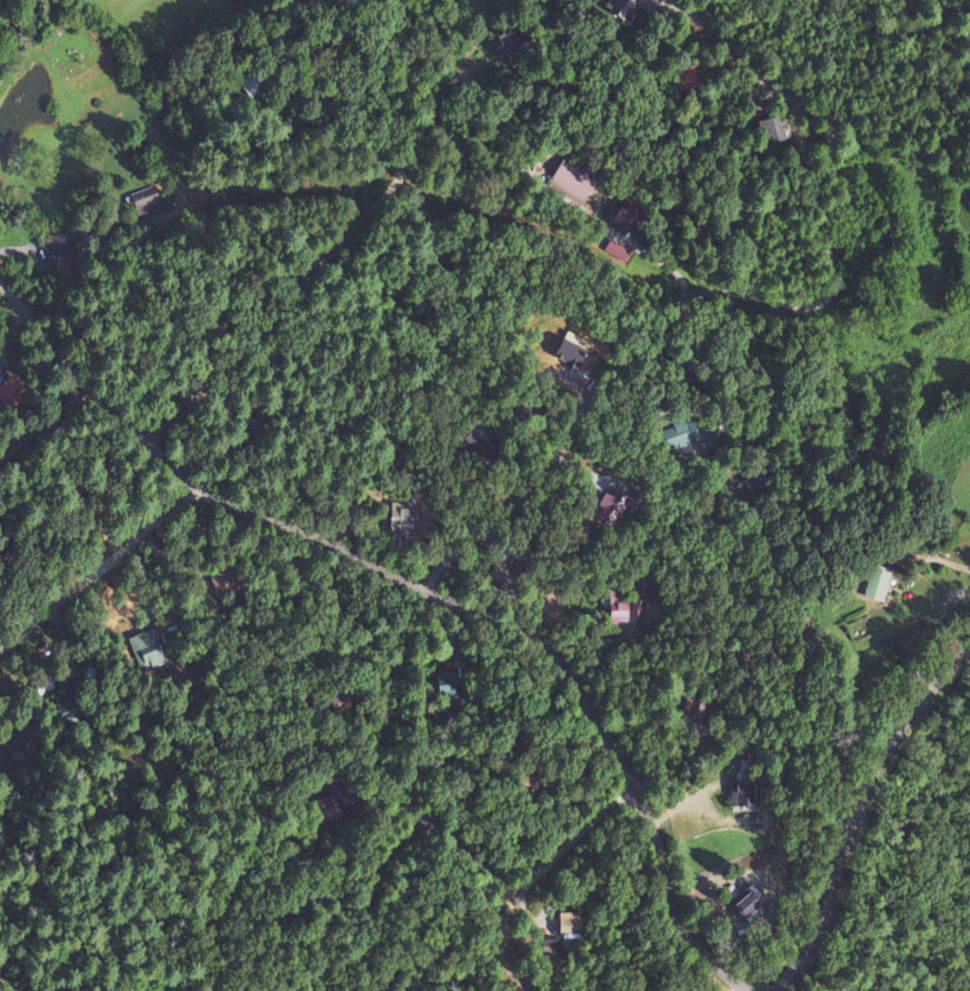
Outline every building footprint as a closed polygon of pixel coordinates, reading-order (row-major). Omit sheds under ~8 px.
[(633,0),(607,0),(602,7),(621,23),(637,3),(633,0)] [(492,50),(500,62),(522,49),(515,38),(510,41),(504,32),(493,38),(498,47),(492,50)] [(675,78),(683,86),(694,75),(686,67),(675,78)] [(781,115),(755,122),(761,146),(787,139),(781,115)] [(570,205),(594,181),(569,156),(545,180),(570,205)] [(129,194),(138,220),(163,212),(154,186),(129,194)] [(620,234),(639,216),(625,201),(606,218),(620,234)] [(458,436),(482,460),(499,443),(475,419),(458,436)] [(610,529),(627,497),(606,486),(589,517),(610,529)] [(415,529),(415,509),(400,509),(400,505),(389,505),(389,529),(415,529)] [(890,573),(870,568),(862,596),(882,602),(890,573)] [(596,588),(597,624),(623,623),(622,587),(596,588)] [(76,716),(69,696),(50,703),(57,723),(76,716)] [(734,811),(753,811),(753,761),(734,761),(734,811)] [(744,920),(762,908),(749,888),(731,900),(744,920)] [(556,913),(556,935),(575,935),(575,913),(556,913)]
